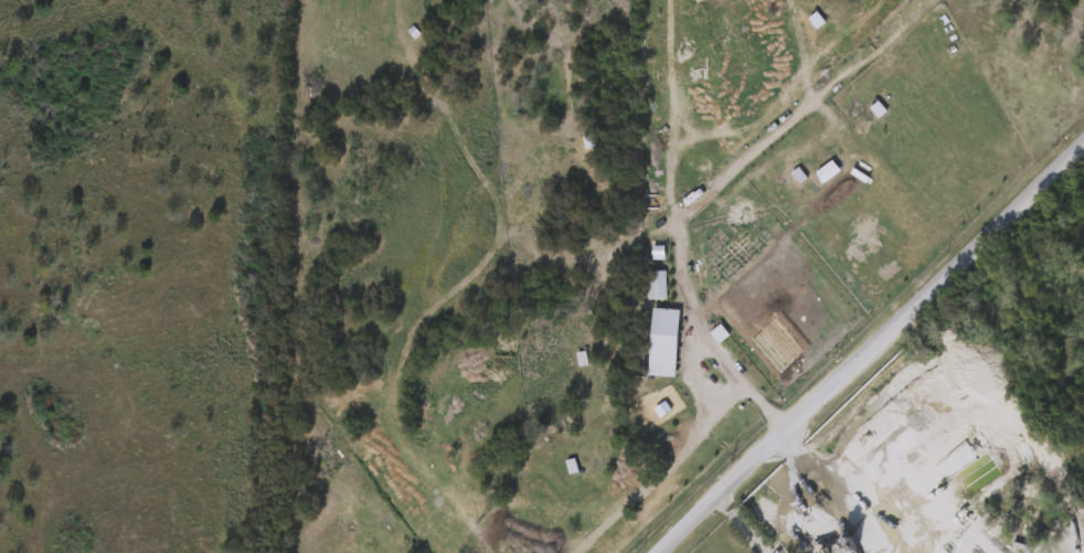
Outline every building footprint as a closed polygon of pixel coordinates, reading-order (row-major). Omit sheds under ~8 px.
[(647,309),(647,280),(629,281),(630,309),(647,309)] [(661,319),(634,318),(630,386),(658,387),(661,319)]
